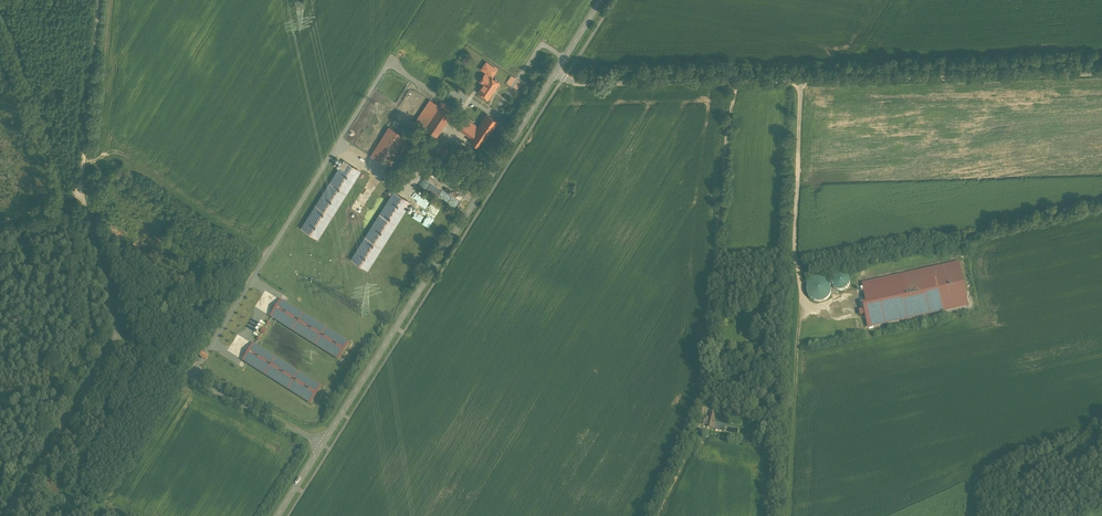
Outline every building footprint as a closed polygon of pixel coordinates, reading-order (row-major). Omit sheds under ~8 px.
[(490,74),(488,76),(489,76),(491,77),(492,75),(492,76),(497,69),(486,62),(482,68),(490,74)] [(488,76),(485,73),(482,78),(486,80),(478,92),(488,98),(499,82),(491,77),(489,76),(488,76)] [(453,112),(431,97),(415,120),(438,135),(453,112)] [(497,121),(484,112),(475,126),(465,119),(460,128),(469,134),(465,139),(478,148),(497,121)] [(403,138),(386,128),(369,156),(386,166),(403,138)] [(302,226),(319,237),(362,168),(344,158),(302,226)] [(367,268),(412,199),(394,188),(349,257),(367,268)] [(867,304),(863,305),(868,327),(944,310),(934,268),(863,284),(867,304)] [(833,285),(834,287),(835,288),(837,289),(839,290),(841,290),(843,290),(845,289),(847,287),(848,286),(849,284),(849,282),(849,280),(849,278),(848,276),(846,274),(844,273),(842,273),(840,272),(838,273),(836,274),(834,275),(833,277),(832,279),(832,281),(832,283),(833,285)] [(825,300),(828,298),(830,296),(831,293),(831,290),(831,287),(830,284),(828,281),(826,279),(823,278),(820,277),(817,277),(814,278),(811,280),(809,282),(807,285),(807,288),(807,291),(807,294),(809,297),(811,299),(813,301),(816,302),(819,302),(823,302),(825,300)] [(770,285),(767,288),(772,292),(776,288),(772,283),(770,285)] [(337,359),(348,342),(280,299),(269,316),(337,359)] [(309,403),(320,386),(252,342),(241,359),(309,403)] [(715,413),(710,412),(708,420),(707,425),(707,427),(715,429),(716,424),(713,423),(715,413)]
